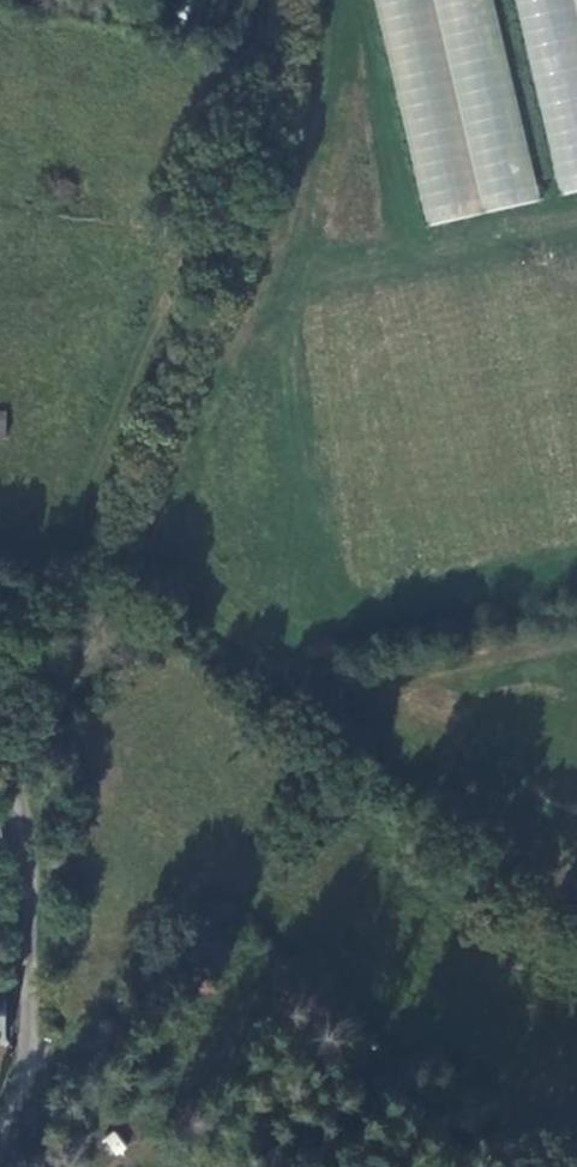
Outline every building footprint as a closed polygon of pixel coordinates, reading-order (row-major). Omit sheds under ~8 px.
[(417,224),(531,206),(497,0),(379,0),(417,224)] [(553,193),(576,189),(576,0),(517,0),(553,193)]
